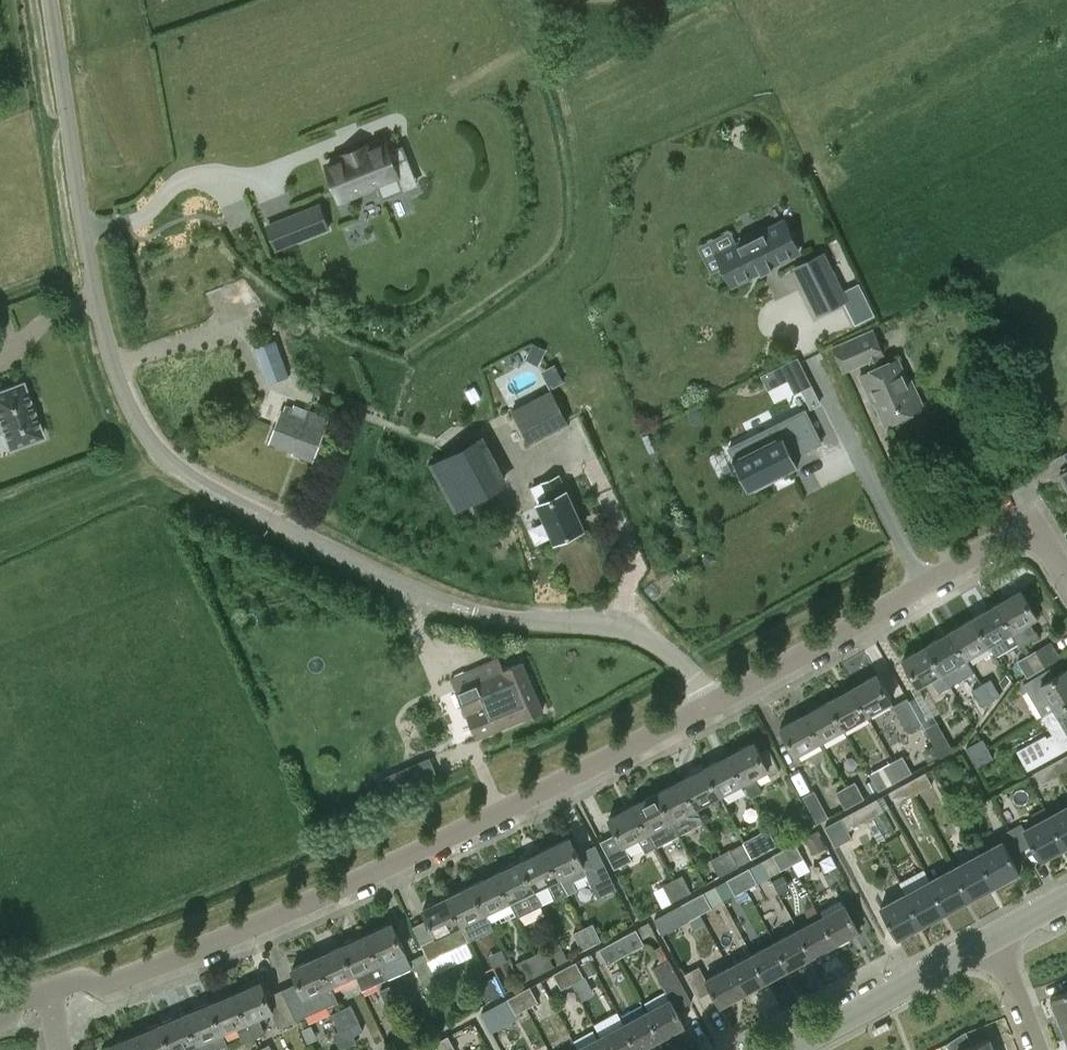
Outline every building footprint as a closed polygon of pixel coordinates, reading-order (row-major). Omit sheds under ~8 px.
[(346,158),(328,165),(341,197),(377,184),(383,198),(404,190),(394,164),(412,157),(407,145),(389,152),(385,143),(364,151),(363,147),(344,154),(346,158)] [(298,214),(271,224),(280,245),(306,235),(298,214)] [(742,241),(719,253),(734,284),(798,252),(783,221),(766,229),(764,224),(739,236),(742,241)] [(824,253),(796,267),(817,312),(845,299),(824,253)] [(870,361),(873,370),(861,376),(872,400),(875,399),(885,422),(923,405),(912,381),(909,382),(898,359),(885,365),(881,356),(885,355),(873,328),(832,346),(844,372),(870,361)] [(255,346),(264,371),(282,365),(285,364),(276,339),(273,340),(255,346)] [(546,349),(534,343),(528,353),(540,359),(546,349)] [(775,402),(815,383),(802,354),(761,373),(775,402)] [(9,448),(42,436),(22,383),(0,391),(0,425),(9,448)] [(568,421),(552,389),(513,410),(529,441),(568,421)] [(800,399),(784,407),(800,440),(817,432),(800,399)] [(295,451),(295,453),(312,460),(328,418),(308,411),(308,413),(286,404),(284,409),(283,408),(270,441),(295,451)] [(778,423),(729,447),(745,479),(793,455),(778,423)] [(486,455),(477,439),(431,464),(449,497),(470,486),(460,468),(486,455)] [(539,503),(556,541),(584,528),(567,490),(566,491),(559,475),(532,487),(539,503)] [(997,603),(1019,642),(1021,645),(1038,635),(1030,621),(1037,617),(1021,589),(997,603)] [(997,603),(974,617),(990,644),(997,655),(1019,642),(997,603)] [(974,617),(950,631),(966,659),(990,644),(974,617)] [(950,631),(927,645),(943,673),(966,659),(950,631)] [(1052,640),(1027,655),(1037,672),(1062,657),(1052,640)] [(919,686),(943,673),(927,645),(903,659),(919,686)] [(1027,677),(1037,672),(1027,655),(1018,660),(1027,677)] [(450,678),(455,690),(476,738),(542,709),(521,661),(504,669),(499,657),(450,678)] [(1066,701),(1066,670),(1056,676),(1051,666),(1023,682),(1043,716),(1066,701)] [(1007,673),(1000,682),(1005,688),(1012,679),(1007,673)] [(853,687),(868,715),(892,701),(877,674),(853,687)] [(991,679),(981,684),(991,701),(1001,695),(991,679)] [(982,706),(991,701),(981,684),(973,689),(982,706)] [(853,687),(829,700),(845,728),(868,715),(853,687)] [(922,723),(906,696),(893,704),(908,731),(922,723)] [(829,700),(805,714),(821,741),(845,728),(829,700)] [(1043,716),(1052,732),(1048,734),(1047,732),(1017,749),(1028,770),(1066,748),(1066,701),(1043,716)] [(796,755),(821,741),(805,714),(781,727),(796,755)] [(941,757),(954,750),(937,721),(925,728),(941,757)] [(967,747),(972,758),(989,748),(983,738),(967,747)] [(730,754),(745,782),(752,796),(763,790),(755,777),(769,770),(771,774),(780,769),(770,748),(760,753),(754,742),(730,754)] [(932,745),(923,750),(928,760),(937,754),(932,745)] [(989,748),(972,758),(977,767),(994,757),(989,748)] [(730,754),(706,767),(721,795),(745,782),(730,754)] [(894,760),(903,777),(912,772),(903,755),(894,760)] [(1059,775),(1066,771),(1066,755),(1052,763),(1059,775)] [(430,757),(418,762),(425,778),(437,773),(430,757)] [(880,790),(903,777),(894,760),(871,773),(880,790)] [(1042,785),(1059,775),(1052,763),(1035,772),(1042,785)] [(706,767),(682,779),(697,807),(721,795),(706,767)] [(908,781),(915,794),(933,784),(926,772),(908,781)] [(391,774),(379,779),(386,796),(398,790),(391,774)] [(682,779),(658,792),(680,834),(705,821),(697,807),(682,779)] [(873,779),(865,783),(870,793),(878,788),(873,779)] [(846,786),(855,803),(865,798),(860,789),(856,781),(846,786)] [(897,804),(915,794),(908,781),(890,791),(897,804)] [(845,808),(855,803),(846,786),(836,792),(845,808)] [(817,823),(830,817),(815,790),(803,796),(817,823)] [(658,792),(634,804),(656,846),(680,834),(658,792)] [(877,798),(860,808),(866,820),(868,819),(879,841),(884,839),(872,817),(884,811),(877,798)] [(646,852),(656,846),(634,804),(609,817),(617,833),(601,841),(615,868),(633,859),(625,845),(639,838),(646,852)] [(1049,816),(1066,846),(1066,806),(1049,816)] [(849,830),(866,820),(860,808),(825,826),(836,846),(853,837),(849,830)] [(801,833),(816,824),(811,814),(795,823),(801,833)] [(1021,823),(1011,829),(1023,850),(1033,845),(1041,860),(1066,846),(1049,816),(1025,829),(1021,823)] [(767,850),(778,845),(769,828),(758,833),(767,850)] [(819,829),(805,836),(807,840),(806,840),(814,854),(828,847),(819,829)] [(1003,841),(979,854),(996,884),(1020,871),(1012,856),(1023,850),(1011,829),(1000,835),(1003,841)] [(545,849),(568,894),(578,889),(574,880),(587,874),(598,897),(617,888),(596,844),(578,853),(570,837),(545,849)] [(785,848),(793,864),(805,858),(796,842),(785,848)] [(762,861),(770,877),(775,885),(783,880),(779,872),(793,864),(785,848),(762,861)] [(545,849),(521,861),(535,889),(548,883),(555,900),(568,894),(545,849)] [(731,849),(722,853),(731,870),(740,866),(731,849)] [(720,876),(731,870),(722,853),(711,859),(720,876)] [(979,854),(955,867),(971,897),(996,884),(979,854)] [(521,861),(497,873),(511,901),(518,916),(543,905),(535,889),(521,861)] [(762,861),(739,873),(747,889),(770,877),(762,861)] [(955,867),(931,880),(947,911),(971,897),(955,867)] [(900,882),(906,894),(923,924),(947,911),(931,880),(924,869),(900,882)] [(497,873),(473,885),(487,913),(511,901),(497,873)] [(736,895),(747,889),(739,873),(727,880),(736,895)] [(673,879),(682,896),(692,891),(683,874),(673,879)] [(672,902),(682,896),(673,879),(663,885),(672,902)] [(473,885),(448,896),(470,940),(494,928),(487,913),(473,885)] [(716,886),(693,898),(701,913),(724,901),(716,886)] [(898,937),(923,924),(906,894),(882,907),(898,937)] [(414,928),(425,952),(429,960),(470,940),(448,896),(424,909),(429,920),(414,928)] [(706,922),(701,913),(693,898),(681,904),(690,919),(694,928),(706,922)] [(821,916),(835,943),(859,930),(845,903),(821,916)] [(815,904),(805,909),(812,921),(821,916),(815,904)] [(812,921),(798,929),(812,955),(835,943),(821,916),(812,921)] [(367,934),(388,978),(413,967),(405,952),(392,923),(367,934)] [(584,927),(593,944),(602,940),(594,923),(584,927)] [(582,949),(593,944),(584,927),(573,932),(582,949)] [(610,943),(619,958),(645,944),(636,929),(610,943)] [(798,929),(775,941),(789,967),(812,955),(798,929)] [(367,934),(343,945),(356,974),(363,990),(388,978),(367,934)] [(775,941),(752,953),(766,980),(789,967),(775,941)] [(608,964),(619,958),(610,943),(599,949),(608,964)] [(343,945),(318,956),(331,985),(356,974),(343,945)] [(537,953),(546,970),(554,966),(546,949),(537,953)] [(439,982),(429,960),(425,952),(414,957),(428,988),(439,982)] [(525,980),(546,970),(537,953),(517,962),(525,980)] [(752,953),(729,966),(743,992),(766,980),(752,953)] [(299,982),(283,989),(297,1020),(339,1002),(331,985),(318,956),(293,968),(299,982)] [(584,962),(582,963),(590,975),(597,970),(592,960),(590,958),(584,962)] [(647,1010),(662,1037),(685,1024),(677,1009),(692,1002),(669,959),(654,967),(671,998),(647,1010)] [(564,968),(572,983),(585,976),(577,961),(564,968)] [(720,1005),(743,992),(729,966),(706,978),(699,966),(685,974),(698,998),(712,991),(720,1005)] [(561,989),(572,983),(564,968),(554,974),(561,989)] [(489,979),(497,996),(507,992),(499,974),(489,979)] [(487,1001),(497,996),(489,979),(478,984),(487,1001)] [(260,982),(236,992),(255,1038),(266,1033),(259,1016),(273,1011),(280,1027),(297,1020),(283,989),(267,996),(260,982)] [(391,1011),(401,1007),(391,985),(381,989),(391,1011)] [(518,992),(526,1008),(539,1000),(532,985),(518,992)] [(236,992),(211,1003),(223,1032),(237,1026),(244,1042),(255,1038),(236,992)] [(516,1013),(526,1008),(518,992),(508,998),(516,1013)] [(1066,1022),(1066,992),(1051,998),(1061,1024),(1066,1022)] [(211,1003),(186,1013),(199,1042),(223,1032),(211,1003)] [(342,1009),(354,1035),(365,1029),(352,1003),(342,1009)] [(357,1041),(354,1035),(342,1009),(333,1013),(341,1030),(335,1033),(342,1048),(357,1041)] [(647,1010),(624,1023),(639,1049),(662,1037),(647,1010)] [(161,1024),(172,1049),(190,1049),(189,1046),(199,1042),(186,1013),(161,1024)] [(601,1035),(609,1049),(638,1049),(639,1049),(624,1023),(601,1035)] [(136,1035),(142,1049),(172,1049),(161,1024),(136,1035)] [(312,1024),(302,1029),(308,1043),(318,1038),(312,1024)] [(990,1039),(972,1045),(966,1033),(946,1044),(948,1049),(994,1049),(990,1039)] [(136,1035),(110,1045),(112,1049),(142,1049),(136,1035)] [(578,1048),(579,1049),(609,1049),(601,1035),(578,1048)] [(439,1049),(456,1049),(448,1036),(435,1043),(439,1049)]
